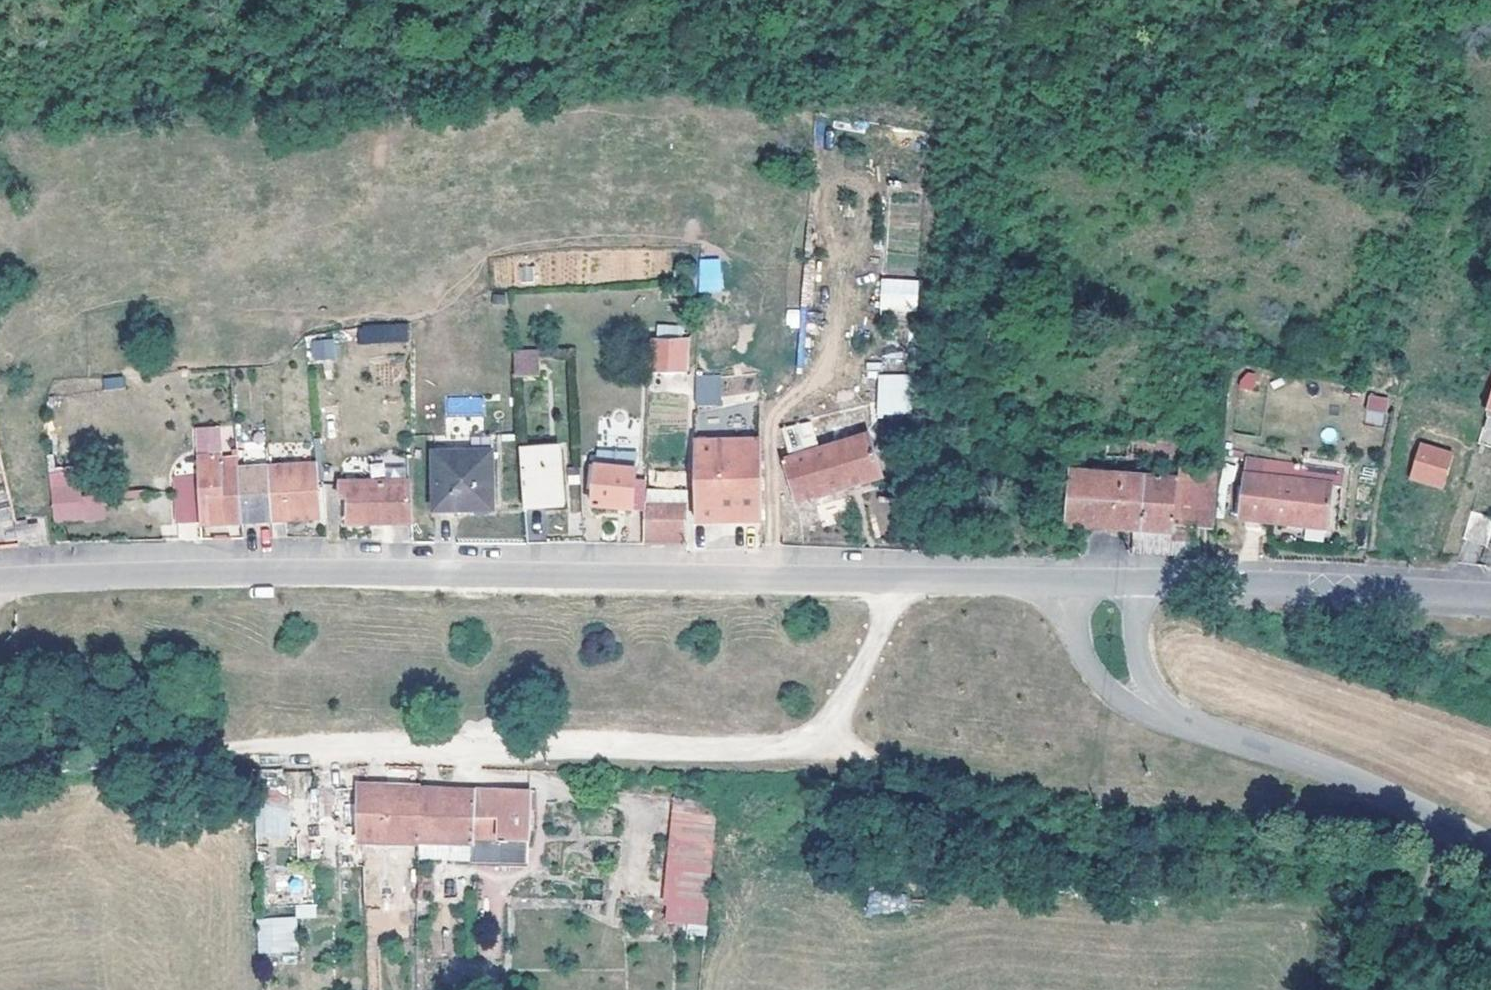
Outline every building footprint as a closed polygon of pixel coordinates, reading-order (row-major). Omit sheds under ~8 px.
[(721,291),(721,258),(697,258),(697,291),(721,291)] [(880,278),(880,310),(918,310),(918,278),(880,278)] [(358,326),(359,346),(409,341),(407,322),(358,326)] [(688,335),(652,335),(653,369),(685,369),(688,335)] [(309,340),(311,361),(337,359),(335,338),(309,340)] [(534,373),(532,349),(507,350),(510,375),(534,373)] [(1238,385),(1253,390),(1259,375),(1244,370),(1238,385)] [(910,416),(909,374),(876,375),(877,416),(910,416)] [(1386,424),(1388,396),(1367,394),(1364,423),(1386,424)] [(446,397),(446,415),(484,415),(484,397),(446,397)] [(760,429),(761,398),(711,405),(712,401),(694,401),(695,519),(760,518),(760,429)] [(812,423),(789,425),(791,447),(814,445),(812,423)] [(234,452),(233,425),(221,425),(222,452),(234,452)] [(192,435),(194,457),(219,454),(217,433),(212,430),(196,431),(192,435)] [(867,432),(785,458),(796,499),(880,474),(867,432)] [(1067,469),(1064,499),(1063,525),(1173,533),(1173,522),(1177,475),(1079,469),(1081,452),(1179,457),(1182,440),(1071,433),(1068,465),(1067,469)] [(1442,489),(1454,451),(1419,440),(1407,478),(1442,489)] [(558,447),(517,452),(523,505),(563,502),(558,447)] [(434,509),(472,509),(492,509),(491,452),(436,451),(435,478),(434,509)] [(194,475),(195,486),(199,521),(212,521),(214,523),(242,521),(237,471),(221,472),(219,454),(194,457),(193,457),(194,475)] [(1226,479),(1244,482),(1246,474),(1272,476),(1275,462),(1231,458),(1226,479)] [(1342,485),(1345,468),(1297,463),(1295,479),(1272,476),(1246,474),(1244,482),(1240,517),(1326,527),(1331,484),(1342,485)] [(317,464),(279,465),(283,518),(318,516),(317,482),(317,464)] [(237,471),(242,521),(283,518),(279,465),(237,469),(238,471),(237,471)] [(634,469),(595,465),(592,504),(630,507),(634,469)] [(1178,466),(1177,475),(1173,522),(1209,526),(1214,469),(1178,466)] [(103,520),(103,469),(51,469),(51,520),(103,520)] [(687,486),(686,471),(655,471),(655,487),(687,486)] [(195,486),(194,475),(171,477),(176,524),(199,521),(195,486)] [(410,518),(407,479),(340,482),(339,495),(348,495),(352,522),(410,518)] [(644,504),(642,540),(685,541),(686,506),(644,504)] [(1471,508),(1463,535),(1487,541),(1490,526),(1490,515),(1471,508)] [(39,541),(35,524),(16,528),(19,543),(39,541)] [(257,840),(289,839),(289,784),(257,784),(257,840)] [(528,790),(521,789),(472,787),(472,791),(471,799),(471,844),(470,857),(525,859),(528,790)] [(471,844),(471,799),(361,794),(362,837),(471,844)] [(703,920),(706,844),(706,816),(665,813),(662,917),(703,920)] [(296,952),(296,917),(256,918),(257,953),(296,952)]
